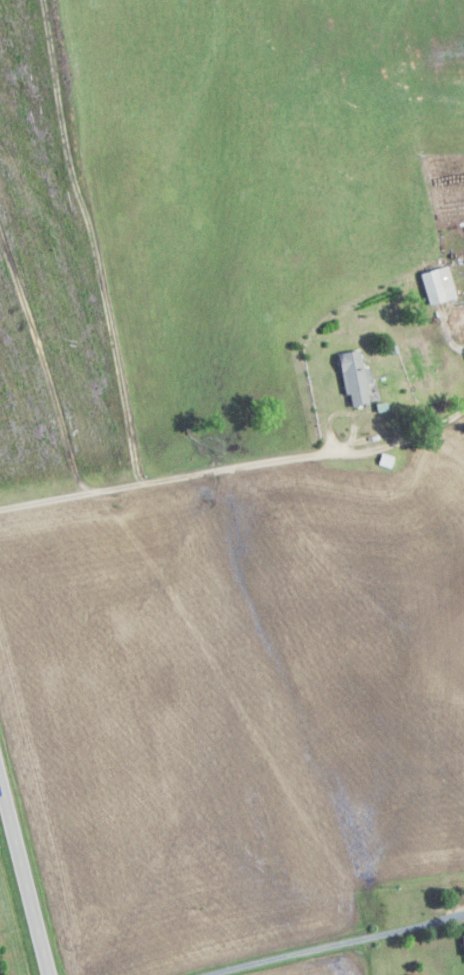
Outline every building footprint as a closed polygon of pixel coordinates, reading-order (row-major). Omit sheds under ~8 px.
[(450,300),(442,268),(416,275),(424,307),(450,300)] [(365,405),(362,386),(367,385),(364,369),(360,370),(356,352),(335,356),(345,409),(365,405)]
